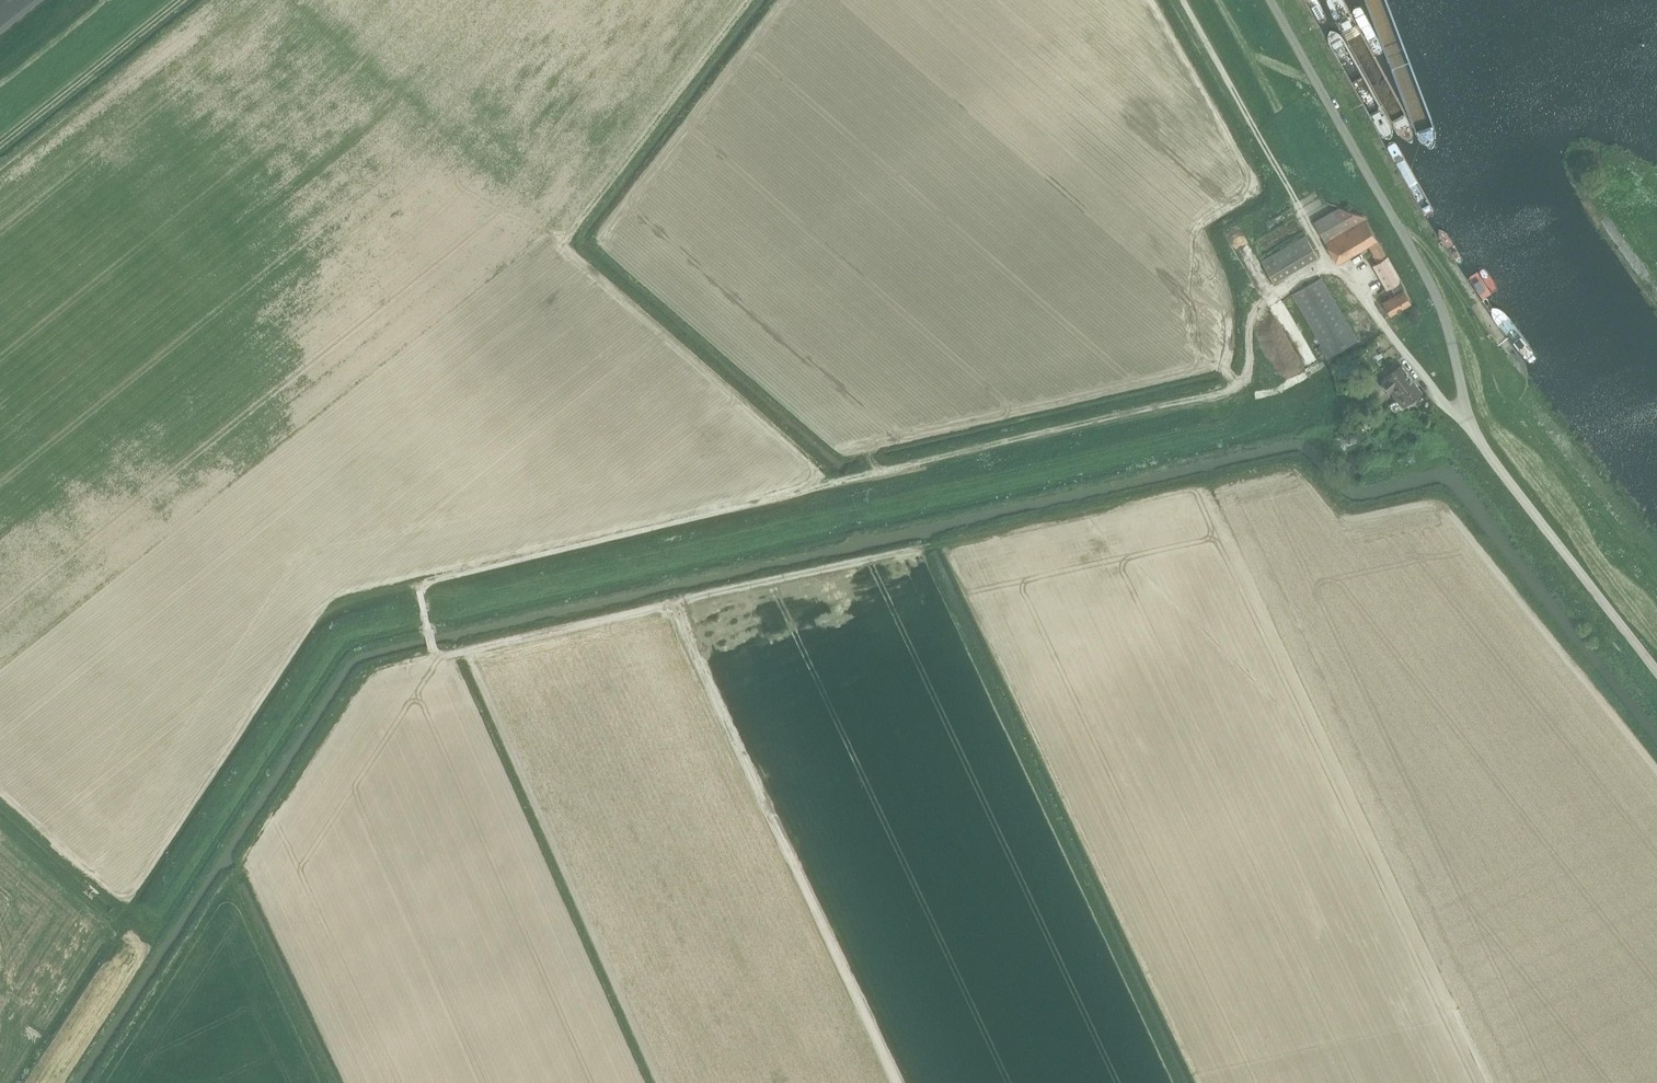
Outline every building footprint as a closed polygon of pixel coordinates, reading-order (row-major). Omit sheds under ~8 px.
[(1390,314),(1411,303),(1404,290),(1405,289),(1388,257),(1387,257),(1365,219),(1366,219),(1365,217),(1340,207),(1330,213),(1314,221),(1325,242),(1326,242),(1337,262),(1369,245),(1378,262),(1373,265),(1387,289),(1391,287),(1395,294),(1383,301),(1390,314)] [(1274,282),(1316,257),(1304,236),(1261,261),(1274,282)] [(1327,358),(1357,340),(1321,277),(1292,294),(1321,344),(1319,345),(1327,358)] [(1347,368),(1354,378),(1361,372),(1354,362),(1347,368)] [(1403,407),(1410,401),(1422,392),(1402,365),(1382,380),(1389,390),(1390,389),(1403,407)]
